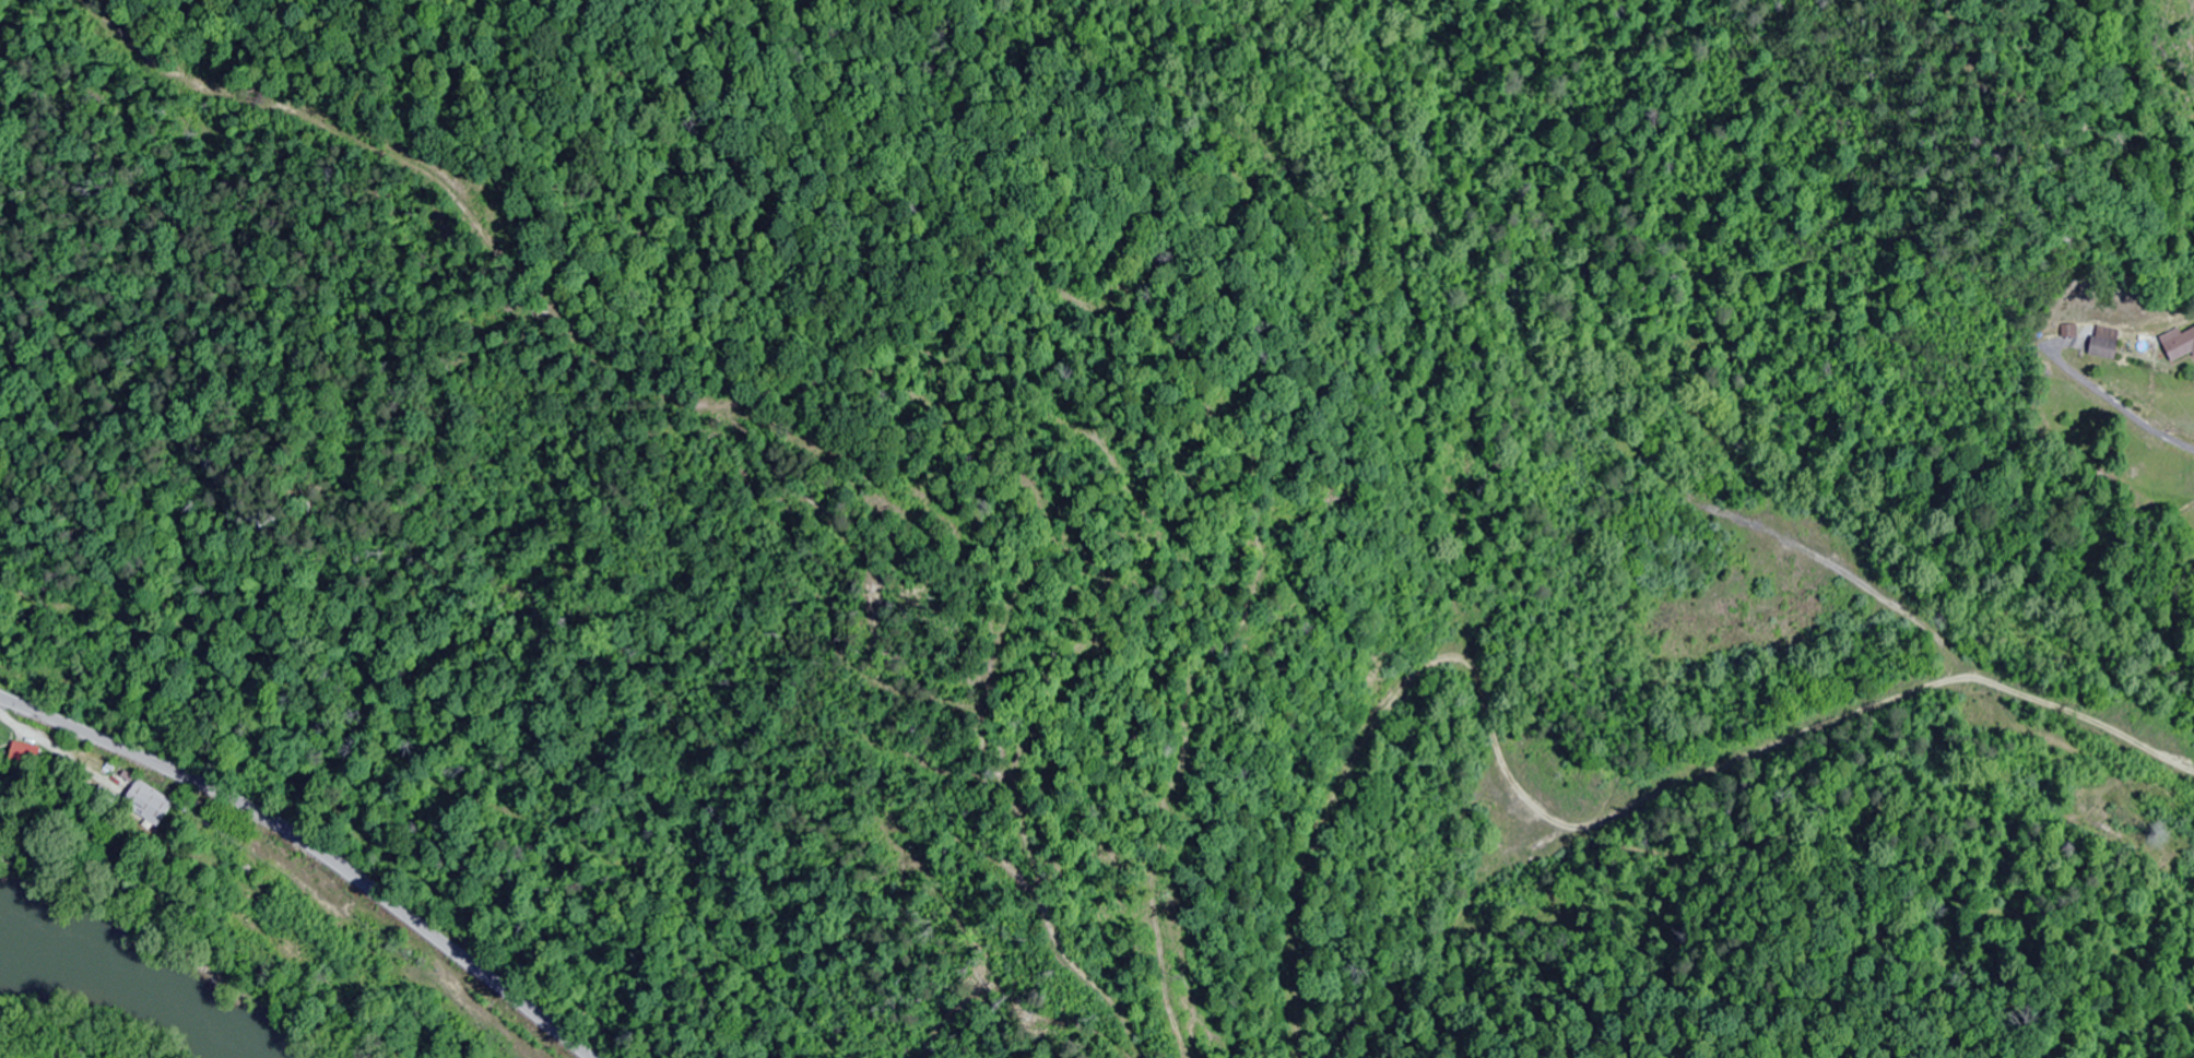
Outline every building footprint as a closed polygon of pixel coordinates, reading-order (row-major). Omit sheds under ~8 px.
[(2063,337),(2077,337),(2077,326),(2063,326),(2063,337)] [(2193,357),(2193,330),(2182,335),(2180,330),(2160,338),(2173,366),(2193,357)] [(2116,361),(2119,342),(2093,337),(2089,356),(2116,361)] [(38,747),(12,744),(10,762),(37,765),(38,747)] [(175,802),(138,779),(122,805),(159,828),(175,802)]
